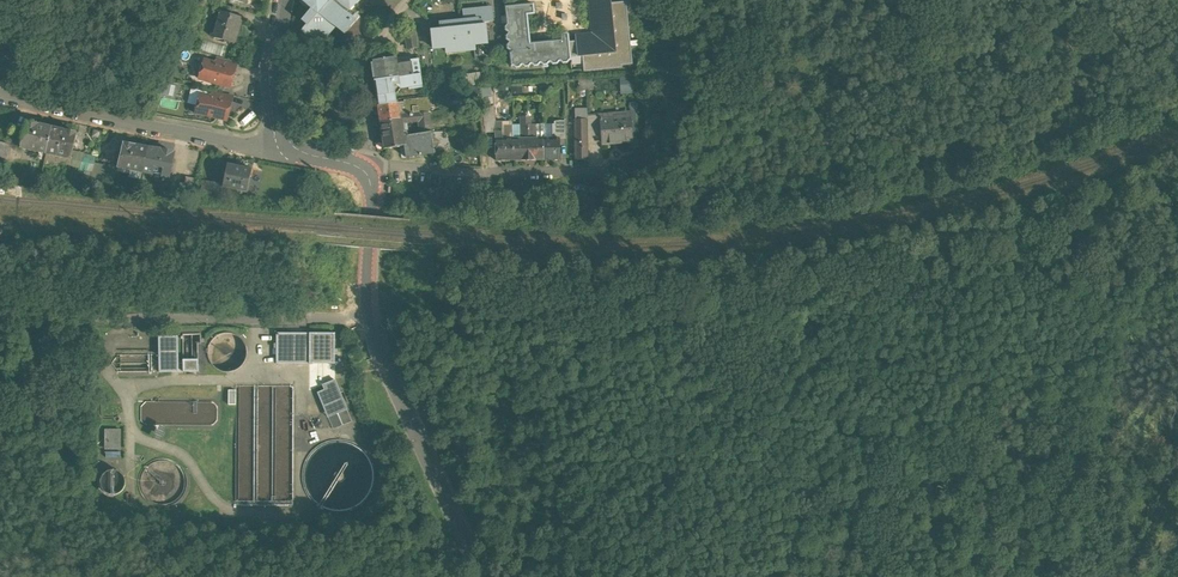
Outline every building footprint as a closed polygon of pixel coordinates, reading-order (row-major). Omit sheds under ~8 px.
[(303,0),(308,5),(311,8),(301,19),(306,23),(301,29),(311,38),(327,37),(335,27),(344,35),(356,21),(359,17),(356,14),(352,18),(346,13),(349,10),(350,11),(359,0),(303,0)] [(584,72),(622,68),(622,66),(633,65),(626,3),(611,4),(611,0),(589,0),(593,34),(577,36),(577,42),(569,43),(571,58),(579,57),(582,57),(584,72)] [(233,7),(217,2),(215,10),(218,11),(218,10),(231,14),(233,7)] [(453,4),(430,4),(430,14),(454,14),(453,4)] [(561,42),(530,45),(527,16),(534,15),(533,4),(506,7),(507,25),(505,27),(506,31),(508,33),(508,34),(506,37),(507,40),(509,42),(509,43),(507,46),(507,49),(510,52),(512,67),(514,67),(516,69),(520,69),(522,66),(523,66),(525,68),(529,68),(531,65),(532,65),(535,67),(538,67),(540,64),(541,64),(544,66),(547,66),(549,63),(550,63),(553,65),(557,65),(559,62),(560,62),(563,64),(567,64),(569,61),(571,61),(571,58),(569,43),(568,35),(566,34),(562,34),(561,37),(561,42)] [(469,21),(440,24),(441,30),(431,31),(433,49),(446,47),(446,53),(474,50),(473,44),(486,43),(485,26),(483,26),(483,23),(492,22),(491,8),(468,10),(469,21)] [(231,14),(218,10),(218,11),(216,20),(219,21),(214,36),(234,42),(241,17),(231,14)] [(414,33),(406,35),(409,50),(417,48),(414,33)] [(237,62),(218,56),(216,63),(235,68),(236,62),(237,63),(237,62)] [(396,58),(385,60),(385,59),(383,59),(383,60),(371,62),(374,81),(399,78),(397,66),(396,58)] [(216,63),(205,60),(202,70),(200,71),(198,75),(200,79),(217,84),(220,83),(230,86),(235,68),(216,63)] [(411,64),(397,66),(399,78),(420,75),(418,60),(411,61),(411,64)] [(399,78),(374,81),(378,106),(396,103),(395,94),(396,94),(401,88),(408,87),(409,90),(423,88),(420,75),(399,78)] [(630,79),(621,79),(622,94),(634,93),(633,76),(630,76),(630,79)] [(232,96),(212,90),(211,97),(230,103),(232,96)] [(211,97),(200,95),(198,105),(196,106),(195,111),(197,114),(201,115),(203,114),(209,116),(211,118),(213,118),(216,117),(226,120),(230,103),(211,97)] [(414,101),(405,102),(406,115),(415,114),(414,104),(414,101)] [(396,103),(378,106),(380,122),(401,119),(400,115),(398,115),(396,103)] [(427,103),(414,104),(415,114),(428,113),(427,103)] [(493,107),(482,108),(485,133),(495,133),(495,123),(495,122),(493,107)] [(437,112),(429,113),(430,120),(437,120),(438,120),(437,112)] [(406,115),(400,115),(401,119),(380,122),(384,149),(404,146),(406,157),(434,153),(431,133),(430,120),(429,113),(428,113),(415,114),(406,115)] [(603,120),(601,121),(602,135),(603,145),(631,142),(629,118),(603,120)] [(343,120),(329,119),(328,127),(342,129),(343,120)] [(587,122),(587,121),(575,121),(576,160),(587,160),(587,139),(587,136),(587,122)] [(601,121),(587,122),(587,136),(602,135),(601,121)] [(51,127),(26,122),(21,146),(43,151),(46,151),(51,127)] [(502,122),(495,122),(495,123),(495,133),(495,140),(503,140),(502,125),(502,122)] [(512,139),(512,125),(502,125),(503,140),(495,140),(496,161),(513,160),(512,139)] [(76,132),(51,127),(46,151),(50,152),(53,153),(71,157),(76,132)] [(528,160),(528,139),(520,139),(512,139),(513,160),(528,160)] [(543,160),(543,139),(534,139),(528,139),(528,160),(543,160)] [(552,139),(543,139),(543,160),(560,160),(560,139),(552,139)] [(0,141),(0,152),(6,154),(9,144),(0,141)] [(148,148),(123,142),(118,167),(136,171),(140,171),(143,172),(148,148)] [(173,153),(148,148),(143,172),(146,173),(150,174),(168,177),(173,153)] [(104,164),(94,162),(90,182),(110,186),(111,180),(101,178),(104,164)] [(114,166),(104,164),(101,178),(111,180),(114,166)] [(251,170),(226,165),(221,188),(246,193),(251,170)] [(151,187),(139,185),(138,192),(149,194),(151,187)] [(189,190),(179,188),(178,194),(180,194),(180,197),(188,198),(188,196),(189,190)] [(201,190),(190,188),(189,190),(188,196),(200,198),(201,190)] [(6,242),(8,239),(8,232),(5,229),(0,229),(0,242),(6,242)] [(309,333),(276,333),(276,364),(309,364),(309,333)] [(335,333),(309,333),(309,364),(335,364),(335,333)] [(179,372),(178,336),(159,337),(159,354),(159,373),(179,372)] [(198,360),(183,360),(184,372),(199,372),(198,360)] [(335,380),(323,385),(325,390),(335,415),(347,409),(335,380)] [(335,415),(325,390),(318,393),(328,417),(335,415)] [(321,420),(314,423),(317,431),(325,428),(321,420)] [(121,431),(106,431),(106,450),(121,450),(121,431)]
